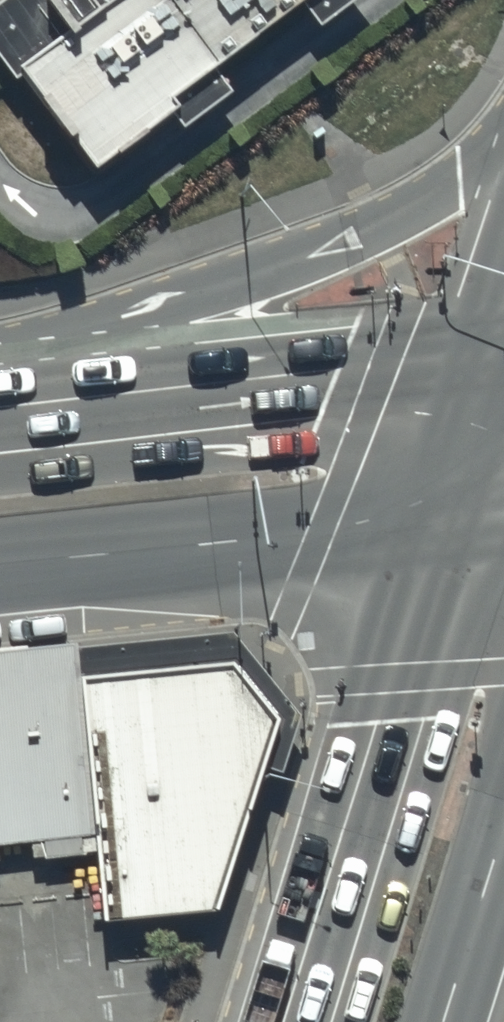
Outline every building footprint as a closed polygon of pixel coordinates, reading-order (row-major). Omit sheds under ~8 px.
[(15,74),(19,70),(89,163),(306,0),(0,0),(0,54),(15,74)] [(83,676),(91,769),(107,931),(214,907),(278,720),(233,679),(83,676)]
